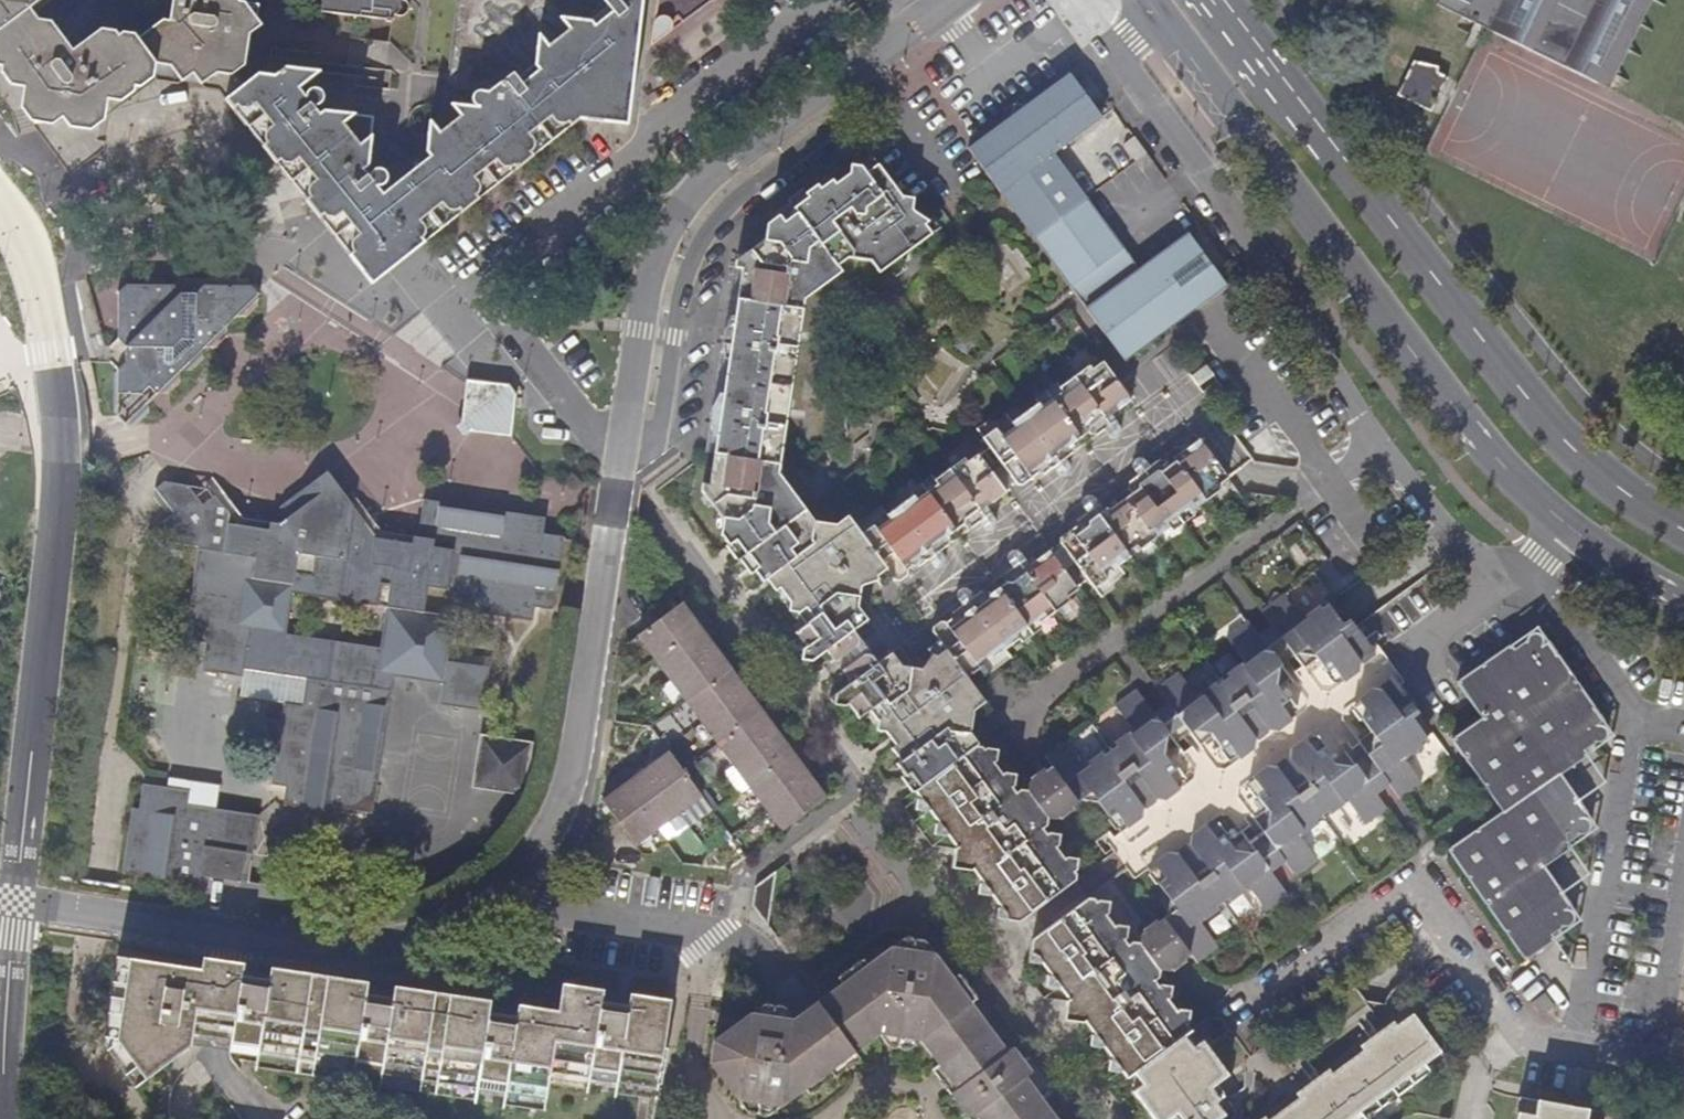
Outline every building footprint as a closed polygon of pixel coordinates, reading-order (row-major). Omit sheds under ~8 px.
[(245,66),(249,34),(260,26),(244,3),(239,2),(239,0),(173,0),(170,22),(163,21),(138,39),(135,35),(123,34),(119,37),(116,32),(102,30),(73,51),(53,23),(39,21),(30,8),(42,0),(0,0),(0,54),(26,89),(45,114),(64,117),(80,119),(107,100),(156,64),(171,66),(219,71),(235,73),(245,66)] [(323,12),(378,18),(380,0),(329,0),(328,2),(324,2),(323,12)] [(637,42),(634,41),(613,12),(628,0),(641,2),(641,0),(459,0),(449,83),(454,90),(476,92),(473,99),(474,103),(476,106),(481,109),(503,112),(505,99),(521,86),(530,98),(569,103),(595,82),(612,84),(631,87),(637,42)] [(672,32),(671,22),(677,18),(682,24),(711,4),(715,0),(658,0),(651,47),(672,32)] [(1439,6),(1598,82),(1639,0),(1442,0),(1439,6)] [(1652,0),(1639,0),(1598,82),(1610,88),(1652,0)] [(26,89),(0,54),(0,67),(3,67),(3,74),(12,86),(26,89)] [(1431,110),(1447,78),(1437,73),(1437,70),(1415,59),(1397,95),(1431,110)] [(153,78),(156,64),(107,100),(121,103),(133,94),(134,87),(142,88),(153,78)] [(203,83),(219,71),(171,66),(182,81),(194,73),(203,83)] [(245,86),(242,89),(367,246),(386,249),(521,142),(467,136),(461,145),(452,153),(443,159),(433,163),(424,164),(418,164),(417,172),(421,176),(395,196),(398,199),(385,211),(357,177),(369,167),(373,135),(375,117),(356,115),(325,111),(313,121),(292,95),(319,74),(268,68),(245,86)] [(1068,74),(968,148),(1033,237),(1087,198),(1053,152),(1100,117),(1068,74)] [(23,110),(31,122),(54,126),(64,117),(45,114),(26,89),(23,110)] [(92,131),(105,121),(107,100),(80,119),(64,117),(71,129),(92,131)] [(1146,154),(1135,139),(1125,145),(1136,161),(1146,154)] [(1153,163),(1146,154),(1136,161),(1142,170),(1153,163)] [(903,198),(872,158),(859,168),(852,166),(850,176),(834,186),(830,182),(820,189),(817,186),(806,194),(801,192),(789,201),(792,207),(788,210),(766,225),(763,241),(735,261),(734,267),(742,268),(735,316),(730,315),(726,327),(722,344),(724,358),(728,360),(723,393),(719,393),(713,406),(711,419),(714,435),(718,436),(708,498),(723,519),(720,533),(739,557),(744,555),(762,579),(766,578),(776,591),(779,589),(791,603),(790,611),(798,611),(807,624),(797,632),(808,647),(804,650),(802,659),(807,664),(826,650),(834,662),(855,646),(856,640),(856,636),(853,630),(866,620),(856,607),(860,588),(865,584),(876,581),(880,587),(892,577),(896,581),(899,581),(907,574),(907,571),(903,565),(918,554),(920,556),(923,554),(927,559),(939,550),(933,542),(941,536),(945,538),(964,524),(963,520),(972,514),(978,522),(989,513),(986,508),(1005,494),(977,456),(968,463),(964,460),(933,481),(937,485),(927,492),(916,500),(914,497),(899,508),(901,512),(890,518),(888,516),(874,525),(877,528),(863,539),(846,517),(834,526),(812,521),(805,509),(779,475),(803,299),(834,278),(840,273),(837,268),(849,259),(871,261),(878,273),(935,230),(929,223),(910,206),(913,200),(903,198)] [(1126,362),(1187,316),(1226,286),(1187,234),(1139,270),(1087,198),(1033,237),(1087,309),(1126,362)] [(126,425),(139,425),(150,414),(152,401),(159,393),(172,393),(181,384),(182,371),(195,370),(206,360),(207,347),(219,347),(230,335),(230,322),(238,315),(250,316),(261,305),(261,297),(252,287),(203,286),(197,294),(181,294),(174,286),(127,285),(119,292),(119,340),(126,348),(126,363),(119,371),(118,416),(126,425)] [(995,430),(983,439),(1016,483),(1021,484),(1028,479),(1027,477),(1030,475),(1028,473),(1043,463),(1044,465),(1049,462),(1053,466),(1064,458),(1058,451),(1068,444),(1073,444),(1087,433),(1090,427),(1098,422),(1104,429),(1115,421),(1112,414),(1131,399),(1104,361),(1091,370),(1088,366),(1075,377),(1058,389),(1061,393),(1051,399),(1040,407),(1037,404),(1022,415),(1011,423),(1013,426),(999,437),(995,430)] [(1206,365),(1191,376),(1200,386),(1214,375),(1206,365)] [(509,386),(484,384),(466,381),(464,408),(461,431),(511,437),(516,397),(509,386)] [(1061,541),(1094,589),(1105,581),(1101,574),(1116,562),(1118,565),(1130,557),(1128,553),(1139,546),(1141,548),(1170,527),(1168,523),(1177,517),(1187,509),(1190,512),(1204,502),(1219,491),(1216,487),(1228,479),(1199,441),(1174,459),(1176,462),(1161,472),(1158,470),(1153,474),(1150,469),(1139,477),(1142,481),(1139,483),(1139,489),(1111,510),(1107,509),(1103,511),(1099,506),(1089,514),(1092,518),(1088,522),(1089,525),(1077,535),(1075,532),(1072,535),(1069,532),(1062,537),(1061,541)] [(305,679),(301,706),(284,703),(271,785),(287,788),(284,806),(337,815),(338,809),(373,814),(393,677),(442,685),(439,705),(483,711),(490,669),(448,662),(456,611),(533,622),(535,608),(554,611),(563,542),(564,538),(544,535),(546,519),(424,500),(417,546),(383,541),(384,531),(353,493),(346,495),(328,472),(282,506),(279,524),(277,532),(261,530),(262,522),(243,519),(236,509),(228,515),(215,496),(201,505),(188,486),(166,483),(156,489),(174,514),(150,531),(157,541),(200,548),(185,640),(208,644),(204,672),(244,678),(245,669),(305,679)] [(905,777),(908,778),(970,733),(972,709),(984,701),(975,687),(967,677),(978,669),(975,666),(988,655),(992,658),(1019,638),(1017,635),(1036,619),(1039,622),(1069,601),(1066,597),(1078,589),(1049,550),(1029,566),(1025,560),(1013,568),(1019,576),(1009,584),(1007,582),(988,596),(989,598),(978,606),(973,599),(964,606),(967,610),(965,612),(962,619),(950,628),(946,621),(931,631),(940,642),(928,650),(932,656),(924,669),(902,666),(893,653),(876,665),(871,659),(864,656),(843,671),(851,683),(831,697),(837,707),(843,707),(848,703),(859,720),(870,712),(879,723),(875,731),(886,733),(897,747),(893,750),(901,762),(897,766),(905,777)] [(1262,612),(1272,626),(1294,655),(1315,657),(1326,672),(1333,667),(1342,679),(1344,682),(1357,672),(1359,662),(1364,662),(1372,655),(1368,648),(1347,621),(1342,626),(1327,606),(1302,624),(1283,597),(1262,612)] [(655,658),(708,617),(701,607),(693,607),(689,611),(683,603),(638,636),(655,658)] [(671,680),(715,648),(709,639),(713,636),(714,625),(708,617),(655,658),(671,680)] [(1158,690),(1162,696),(1168,703),(1188,732),(1211,734),(1222,750),(1228,745),(1239,759),(1253,748),(1255,740),(1258,741),(1266,735),(1267,729),(1276,731),(1292,720),(1290,717),(1281,706),(1285,701),(1275,687),(1280,665),(1259,636),(1248,623),(1228,638),(1247,664),(1198,700),(1179,675),(1158,690)] [(1280,665),(1294,655),(1272,626),(1259,636),(1280,665)] [(1508,642),(1454,680),(1457,684),(1481,716),(1449,739),(1496,804),(1502,811),(1450,849),(1453,852),(1450,854),(1523,956),(1525,955),(1528,959),(1559,937),(1555,933),(1559,930),(1565,927),(1570,926),(1573,923),(1574,919),(1574,914),(1572,912),(1568,909),(1571,906),(1543,866),(1567,850),(1567,843),(1584,832),(1586,832),(1589,829),(1590,825),(1590,821),(1587,817),(1582,815),(1586,813),(1561,775),(1587,755),(1585,750),(1597,741),(1602,740),(1605,738),(1607,733),(1606,730),(1604,726),(1599,722),(1603,720),(1549,641),(1545,644),(1543,644),(1543,639),(1542,635),(1539,632),(1534,631),(1531,632),(1528,634),(1527,637),(1526,641),(1513,649),(1508,642)] [(686,702),(731,669),(715,648),(671,680),(686,702)] [(241,696),(284,703),(301,706),(305,679),(245,669),(244,678),(241,696)] [(702,723),(747,691),(731,669),(686,702),(702,723)] [(1369,755),(1375,764),(1390,785),(1401,799),(1421,783),(1402,757),(1425,738),(1411,719),(1417,714),(1397,686),(1392,680),(1381,686),(1381,691),(1373,690),(1357,701),(1368,716),(1362,719),(1373,734),(1371,754),(1369,755)] [(1002,774),(979,745),(917,790),(915,792),(936,821),(933,835),(944,836),(955,850),(951,868),(970,871),(974,869),(983,881),(979,894),(988,896),(992,894),(1001,905),(998,908),(997,919),(1019,922),(1074,882),(1073,880),(1077,877),(1075,873),(1077,870),(1079,859),(1065,857),(1058,847),(1059,834),(1047,833),(1043,827),(1047,824),(1048,818),(1056,819),(1080,801),(1098,803),(1109,819),(1116,814),(1124,825),(1127,828),(1143,816),(1144,810),(1158,800),(1163,801),(1177,790),(1178,788),(1170,775),(1176,770),(1171,764),(1173,745),(1177,743),(1154,714),(1137,690),(1116,706),(1135,733),(1112,750),(1086,769),(1066,743),(1046,758),(1053,768),(1032,784),(1028,792),(1021,791),(1017,794),(1012,788),(1013,775),(1002,774)] [(718,745),(773,704),(766,695),(758,693),(752,697),(747,691),(702,723),(718,745)] [(1177,743),(1188,732),(1168,703),(1154,714),(1177,743)] [(733,766),(779,733),(774,726),(778,723),(780,713),(773,704),(718,745),(733,766)] [(750,788),(805,747),(798,738),(791,738),(785,742),(779,733),(733,766),(750,788)] [(908,778),(916,789),(978,744),(970,733),(908,778)] [(480,736),(473,788),(518,795),(526,796),(533,744),(480,736)] [(1387,808),(1376,794),(1360,774),(1354,766),(1350,768),(1334,765),(1323,749),(1316,753),(1307,742),(1306,740),(1290,752),(1288,759),(1285,759),(1277,765),(1275,768),(1269,768),(1254,779),(1264,792),(1257,796),(1269,812),(1265,834),(1270,842),(1285,861),(1296,876),(1317,859),(1300,835),(1322,819),(1347,801),(1365,824),(1387,808)] [(703,796),(699,791),(683,770),(668,749),(663,743),(652,750),(651,755),(655,762),(648,767),(681,812),(703,796)] [(979,745),(978,744),(916,789),(917,790),(979,745)] [(765,809),(811,775),(805,767),(809,764),(812,756),(805,747),(750,788),(765,809)] [(1376,794),(1390,785),(1375,764),(1360,774),(1376,794)] [(681,812),(648,767),(640,773),(637,768),(627,769),(619,774),(658,828),(681,812)] [(658,828),(619,774),(610,781),(609,788),(613,793),(603,800),(636,844),(658,828)] [(782,832),(827,799),(811,775),(765,809),(782,832)] [(169,778),(168,789),(166,802),(216,810),(219,786),(169,778)] [(259,817),(216,810),(166,802),(168,789),(143,785),(139,810),(133,809),(124,874),(198,886),(200,877),(241,884),(245,854),(253,855),(259,817)] [(1083,1023),(1092,1035),(1110,1060),(1107,1063),(1106,1074),(1116,1075),(1119,1072),(1124,1079),(1134,1072),(1184,1035),(1190,1030),(1186,1024),(1190,1022),(1190,1012),(1178,1011),(1169,1000),(1170,987),(1157,985),(1153,981),(1157,979),(1159,971),(1166,972),(1188,956),(1190,954),(1196,963),(1218,946),(1199,921),(1223,903),(1248,885),(1265,910),(1289,893),(1273,871),(1256,851),(1250,842),(1245,846),(1229,842),(1223,835),(1217,839),(1208,828),(1206,826),(1191,836),(1189,843),(1180,851),(1176,856),(1169,852),(1153,864),(1155,868),(1164,879),(1158,883),(1170,900),(1165,920),(1143,934),(1138,943),(1135,942),(1128,947),(1124,941),(1127,928),(1114,927),(1106,916),(1110,902),(1098,901),(1094,903),(1090,899),(1033,940),(1027,962),(1043,963),(1049,972),(1047,987),(1061,988),(1069,999),(1065,1002),(1063,1021),(1083,1023)] [(1273,871),(1285,861),(1270,842),(1256,851),(1273,871)] [(755,887),(753,905),(766,924),(775,874),(755,887)] [(1025,1078),(1030,1074),(1011,1049),(1004,1053),(970,1004),(975,1000),(958,976),(951,980),(933,956),(893,949),(867,967),(863,962),(839,979),(844,986),(818,1004),(816,1002),(792,1019),(749,1014),(714,1041),(711,1062),(738,1099),(778,1105),(803,1087),(809,1094),(834,1075),(829,1069),(854,1051),(879,1033),(921,1039),(940,1065),(933,1070),(969,1118),(970,1118),(977,1115),(980,1118),(1055,1118),(1025,1078)] [(224,975),(202,971),(117,958),(103,1044),(134,1087),(191,1047),(200,1048),(214,1050),(227,1052),(229,1053),(258,1056),(257,1068),(542,1111),(547,1083),(654,1099),(667,1013),(628,1007),(600,1003),(562,998),(558,1014),(557,1025),(517,1019),(488,1014),(393,1000),(364,995),(270,981),(241,977),(224,975)] [(1545,991),(1534,999),(1544,1012),(1555,1003),(1545,991)] [(1426,1071),(1434,1082),(1453,1067),(1411,1014),(1269,1118),(1361,1118),(1426,1071)] [(1184,1035),(1134,1072),(1143,1086),(1135,1093),(1154,1118),(1167,1118),(1172,1116),(1174,1118),(1218,1118),(1217,1118),(1231,1107),(1214,1084),(1227,1076),(1202,1042),(1192,1047),(1184,1035)] [(1516,1115),(1515,1118),(1602,1118),(1607,1090),(1578,1085),(1574,1108),(1535,1102),(1531,1118),(1516,1115)] [(1519,1099),(1516,1115),(1531,1118),(1535,1102),(1519,1099)]
